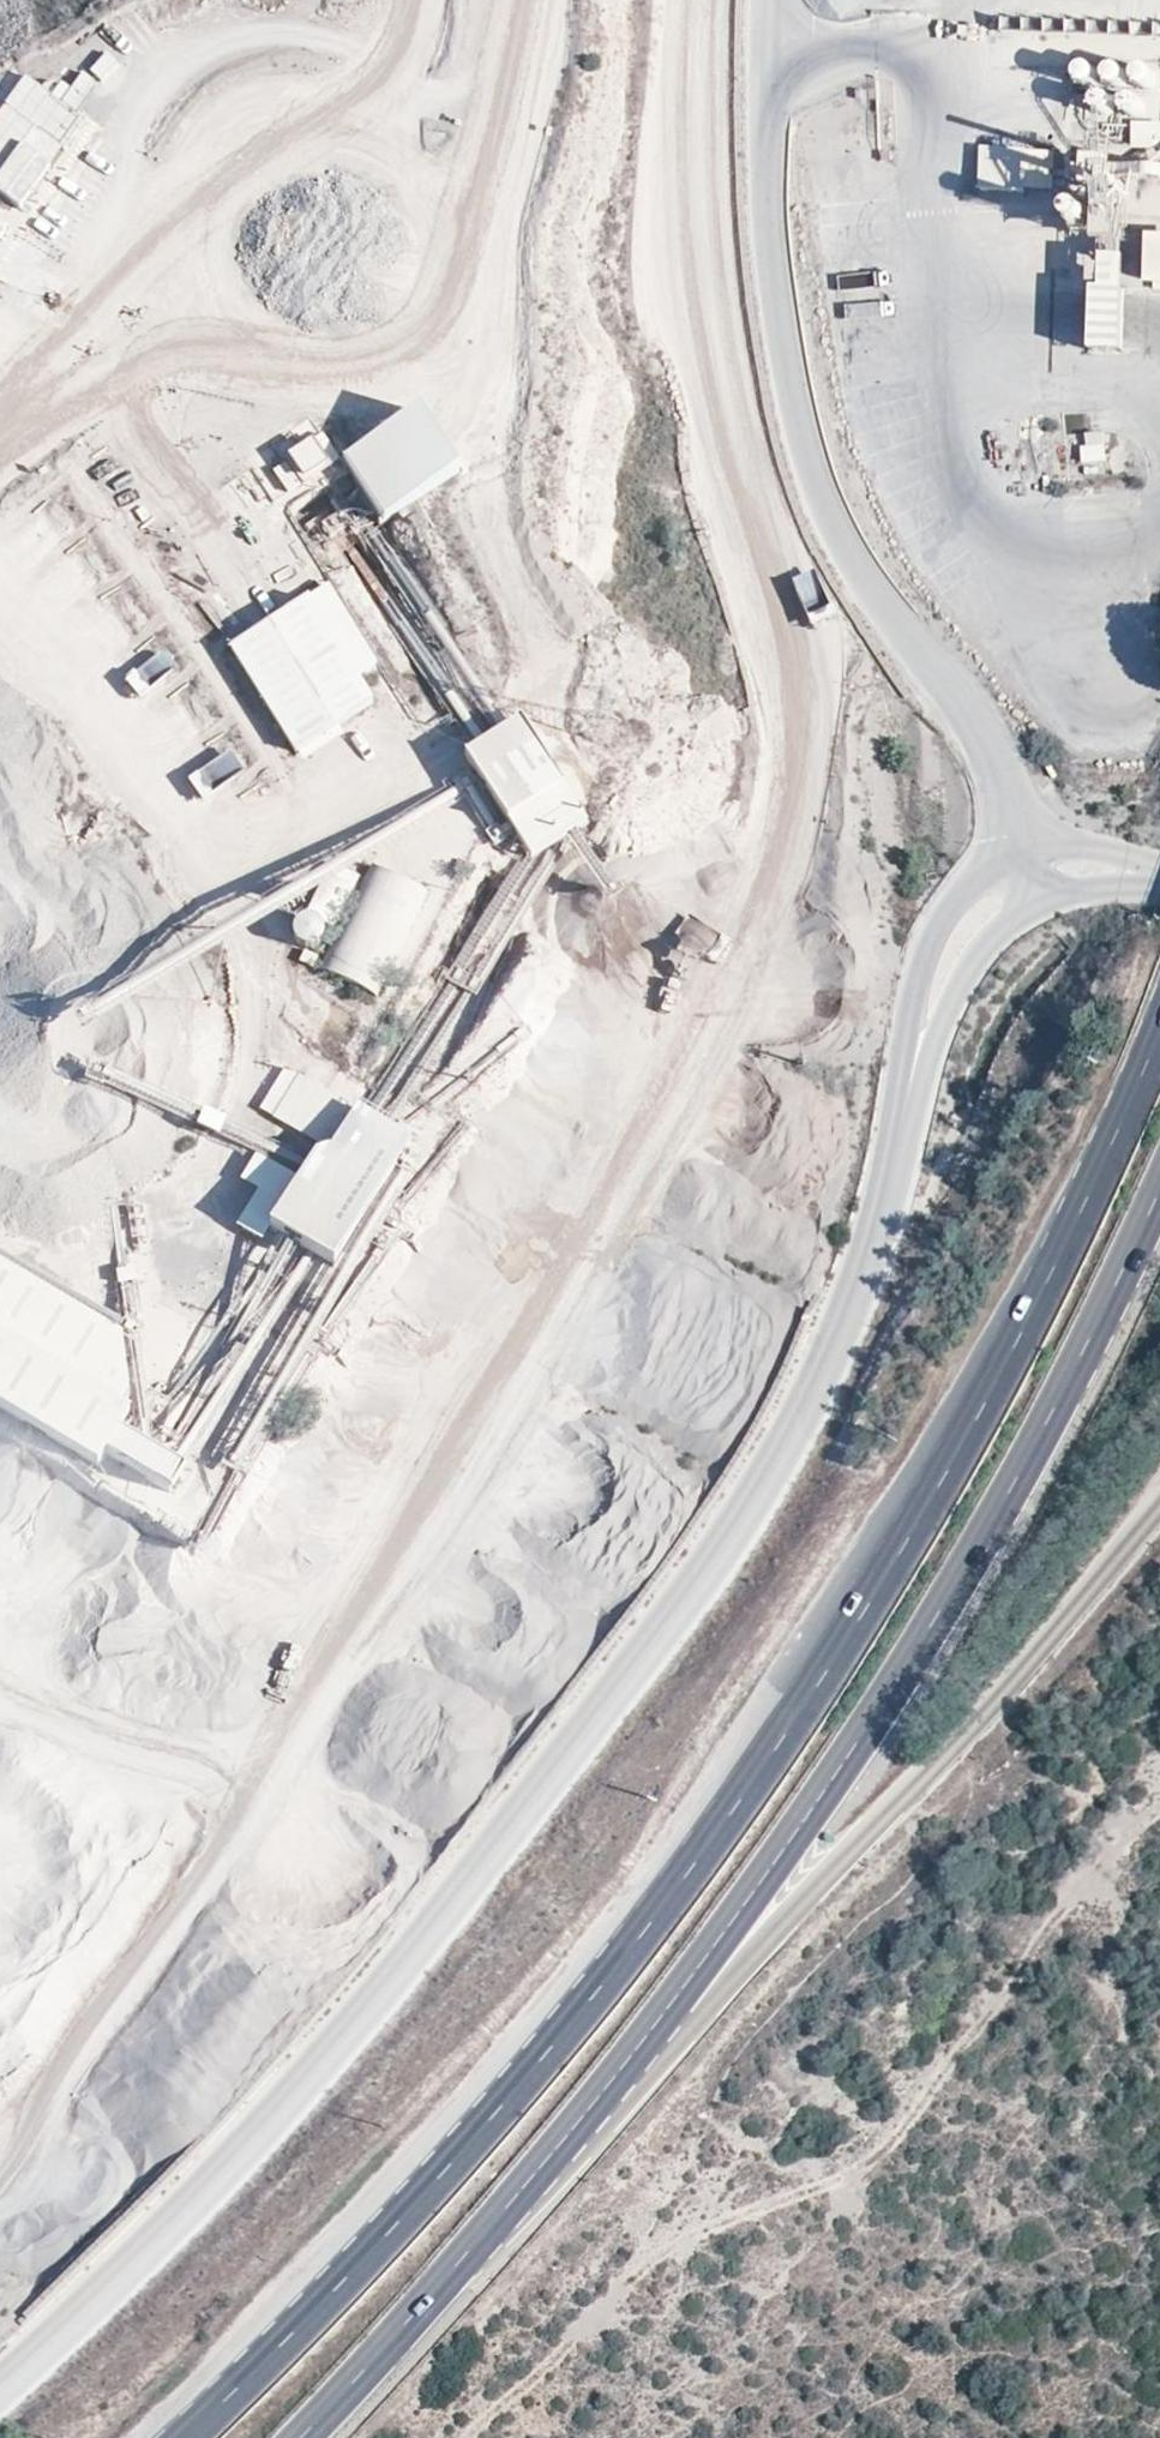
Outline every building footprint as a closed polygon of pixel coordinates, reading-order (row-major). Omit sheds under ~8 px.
[(998,32),(1159,37),(1159,20),(998,15),(998,32)] [(157,48),(179,41),(174,25),(152,33),(157,48)] [(25,74),(0,109),(0,202),(13,211),(101,87),(76,69),(56,96),(25,74)] [(1131,120),(1130,145),(1159,146),(1159,120),(1131,120)] [(976,189),(1053,190),(1054,146),(977,145),(976,189)] [(1109,233),(1111,177),(1087,176),(1085,233),(1109,233)] [(1088,251),(1087,349),(1120,350),(1122,251),(1088,251)] [(1142,294),(1142,262),(1122,262),(1122,294),(1142,294)] [(65,344),(93,300),(73,288),(46,331),(65,344)] [(424,399),(341,451),(384,520),(467,468),(424,399)] [(1081,432),(1082,463),(1106,462),(1104,431),(1081,432)] [(296,506),(336,482),(319,451),(288,469),(291,477),(282,484),(296,506)] [(53,497),(10,532),(25,551),(68,516),(53,497)] [(292,753),(370,703),(309,600),(231,650),(292,753)] [(649,702),(678,721),(719,653),(688,634),(649,702)] [(512,834),(567,801),(521,724),(467,758),(512,834)] [(201,791),(244,766),(233,746),(189,772),(201,791)] [(318,969),(375,997),(428,895),(368,867),(318,969)] [(758,1092),(769,1101),(782,1079),(771,1071),(758,1092)] [(271,1228),(334,1266),(413,1142),(299,1072),(271,1117),(319,1148),(271,1228)] [(135,1505),(149,1482),(107,1456),(120,1434),(156,1456),(144,1383),(0,1290),(0,1427),(135,1505)] [(0,1427),(0,1443),(124,1523),(135,1505),(0,1427)] [(120,1434),(107,1456),(149,1482),(158,1469),(156,1456),(120,1434)] [(104,1675),(121,1685),(142,1649),(126,1639),(104,1675)]
